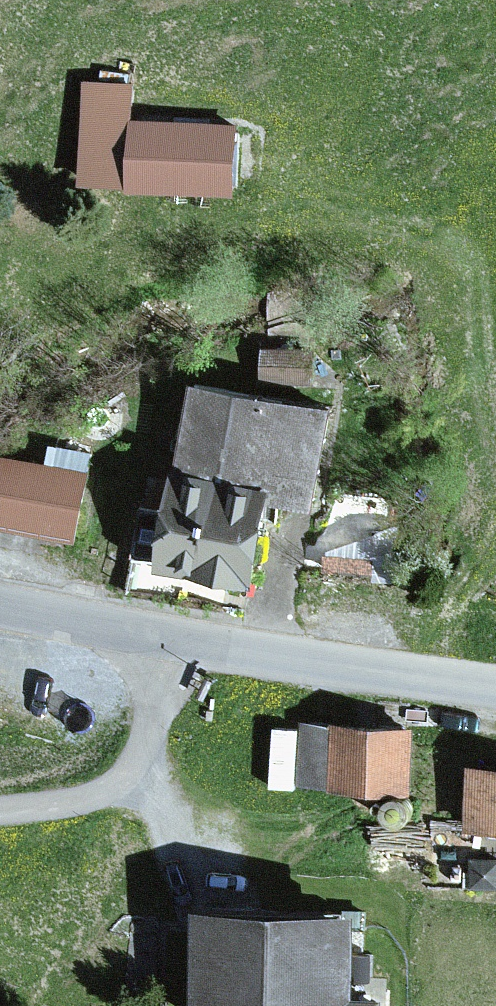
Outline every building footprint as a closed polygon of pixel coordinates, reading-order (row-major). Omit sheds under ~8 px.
[(141,87),(91,83),(83,176),(245,189),(251,123),(139,114),(141,87)] [(317,344),(266,344),(266,376),(318,376),(317,344)] [(199,372),(183,455),(286,474),(326,482),(341,399),(199,372)] [(0,454),(0,522),(83,539),(97,474),(0,454)] [(149,501),(137,555),(263,582),(286,474),(183,455),(173,506),(149,501)] [(378,557),(326,551),(324,569),(376,575),(378,557)] [(338,720),(304,717),(299,782),(416,791),(422,721),(337,714),(338,720)] [(479,764),(477,831),(495,831),(495,765),(479,764)] [(403,824),(409,824),(413,821),(417,818),(419,813),(420,807),(419,803),(416,798),(412,795),(407,793),(402,793),(397,794),(393,797),(390,801),(388,806),(389,811),(390,816),(394,821),(398,823),(403,824)] [(475,855),(475,887),(495,888),(495,855),(475,855)] [(191,900),(189,1005),(385,1005),(385,992),(364,992),(365,903),(191,900)]
